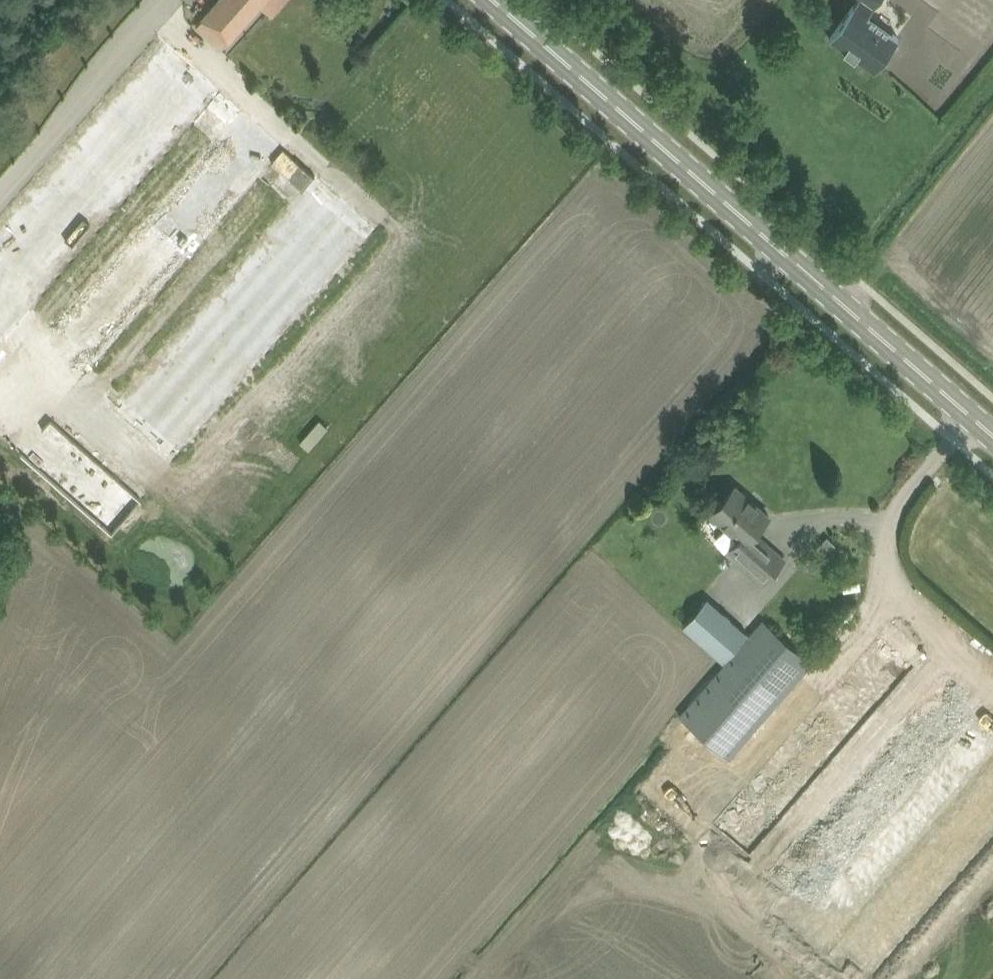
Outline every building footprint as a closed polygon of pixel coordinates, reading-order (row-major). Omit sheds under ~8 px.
[(2,17),(11,13),(5,0),(0,0),(0,18),(2,17)] [(199,23),(196,27),(221,49),(264,0),(219,0),(198,23),(199,23)] [(830,38),(859,59),(875,70),(880,64),(899,37),(868,14),(879,0),(858,0),(830,38)] [(388,223),(232,94),(237,88),(165,28),(0,228),(0,352),(6,357),(205,117),(221,130),(59,325),(104,361),(262,171),(295,198),(123,406),(191,462),(388,223)] [(116,535),(149,497),(57,417),(24,455),(116,535)] [(755,532),(770,515),(736,485),(712,512),(741,538),(731,549),(766,580),(785,558),(755,532)] [(699,607),(687,622),(684,624),(684,625),(723,659),(724,660),(748,632),(749,632),(746,629),(735,620),(709,597),(708,597),(699,607)] [(876,978),(992,836),(992,695),(951,660),(899,723),(882,710),(932,649),(889,614),(717,824),(755,855),(777,829),(792,841),(764,875),(796,901),(790,908),(876,978)] [(812,662),(764,619),(681,714),(729,757),(812,662)]
